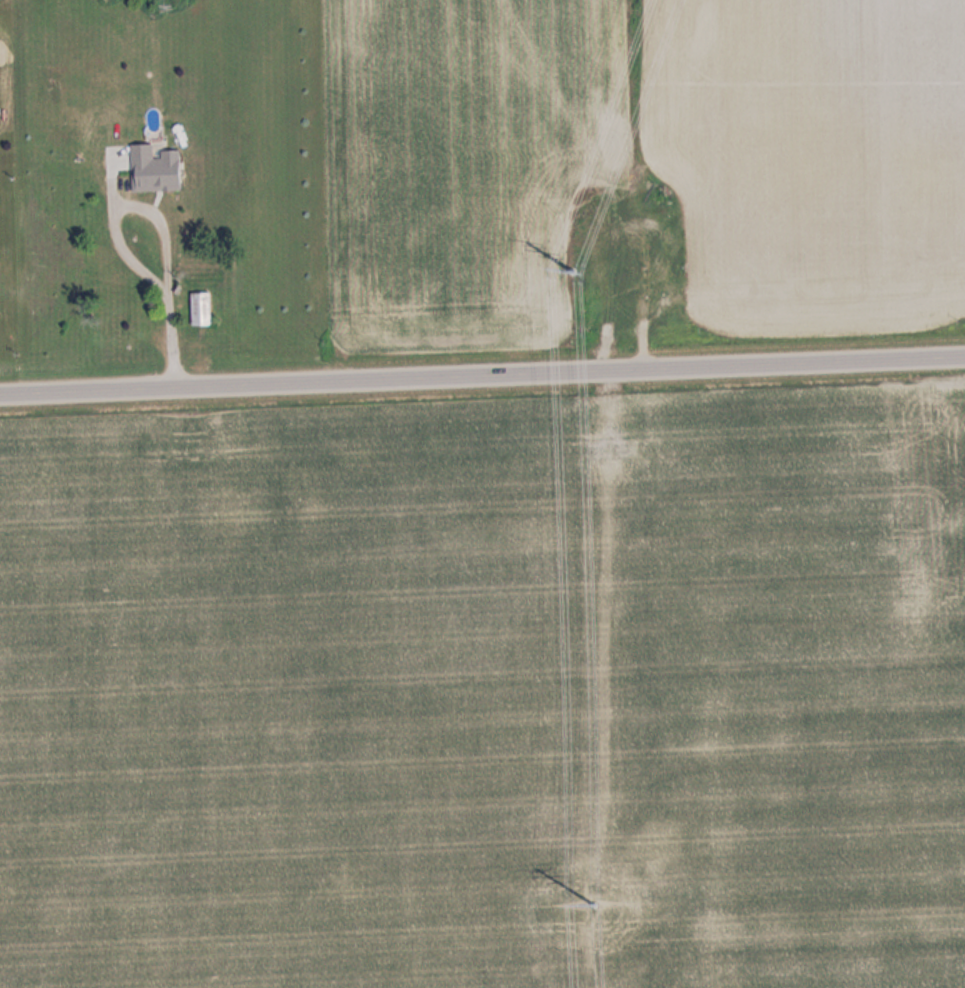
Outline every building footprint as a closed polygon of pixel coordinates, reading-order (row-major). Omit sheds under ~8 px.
[(129,144),(130,191),(180,190),(180,149),(152,150),(152,143),(129,144)] [(208,292),(188,292),(189,326),(208,325),(208,292)]
